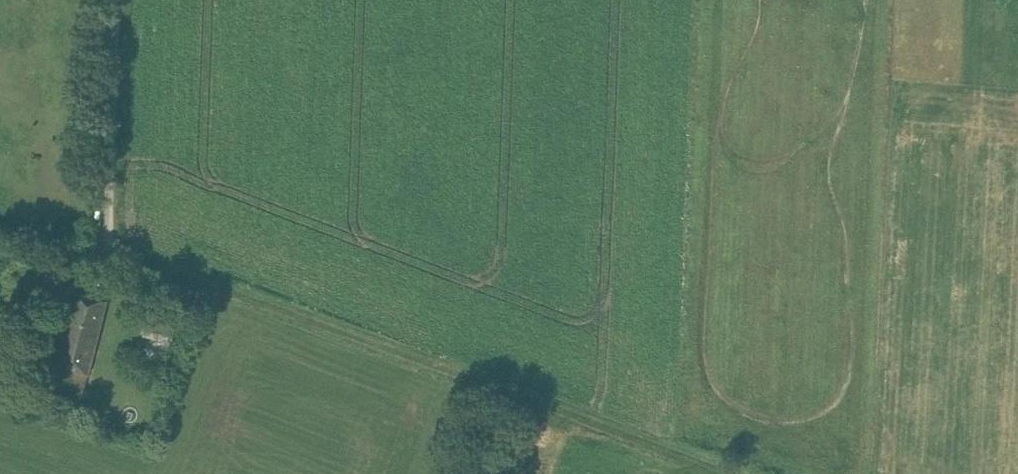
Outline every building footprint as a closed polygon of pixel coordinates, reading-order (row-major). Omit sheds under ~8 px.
[(59,335),(52,365),(55,365),(49,385),(83,394),(107,300),(74,291),(67,318),(50,314),(46,332),(59,335)] [(9,316),(0,312),(0,335),(3,336),(9,316)] [(172,342),(177,318),(148,313),(143,337),(172,342)]
